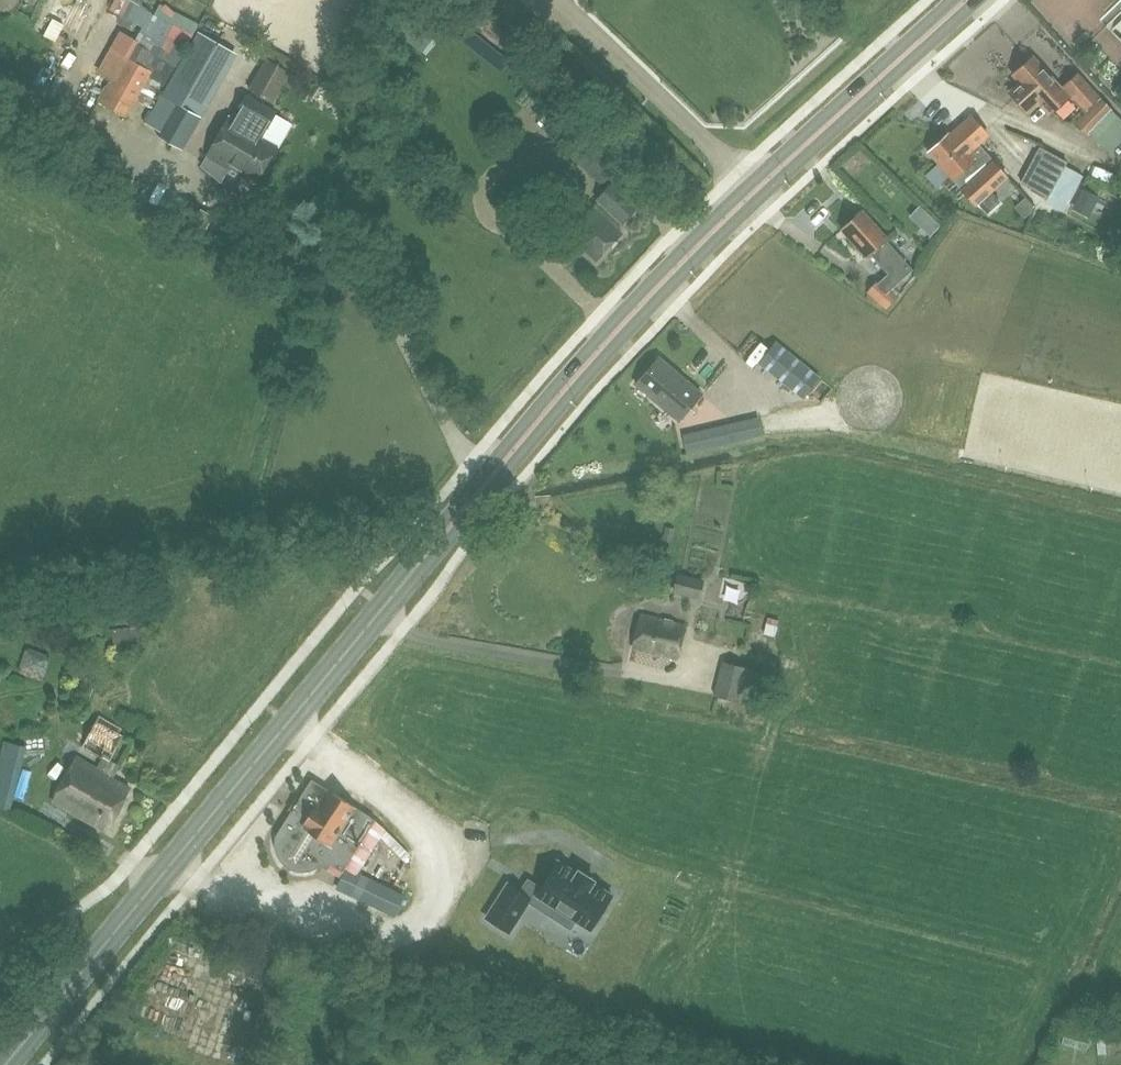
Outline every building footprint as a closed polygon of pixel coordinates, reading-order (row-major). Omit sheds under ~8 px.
[(397,31),(422,52),(442,28),(417,7),(397,31)] [(126,56),(123,54),(97,100),(127,117),(137,100),(149,106),(188,34),(151,13),(126,56)] [(56,43),(65,26),(53,19),(44,37),(56,43)] [(183,149),(230,66),(228,64),(234,53),(198,32),(146,123),(159,130),(157,134),(183,149)] [(264,58),(247,90),(273,104),(291,72),(264,58)] [(1050,113),(1066,98),(1032,60),(1016,75),(1020,80),(1007,91),(1025,111),(1038,99),(1050,113)] [(1100,97),(1078,73),(1062,87),(1081,107),(1070,119),(1087,137),(1090,135),(1109,153),(1117,145),(1120,149),(1120,119),(1112,110),(1113,110),(1100,97)] [(257,181),(278,145),(263,136),(277,111),(246,94),(232,118),(228,116),(206,154),(240,174),(242,172),(257,181)] [(953,178),(961,187),(959,189),(975,206),(978,204),(987,214),(1001,202),(991,191),(1008,176),(978,143),(987,135),(971,117),(950,134),(948,132),(927,150),(953,178)] [(619,165),(584,133),(567,151),(602,184),(619,165)] [(1068,161),(1039,146),(1019,182),(1047,197),(1044,202),(1063,212),(1083,175),(1065,166),(1068,161)] [(596,198),(599,201),(568,234),(596,260),(622,232),(614,224),(619,219),(622,222),(637,205),(611,182),(596,198)] [(1075,204),(1090,213),(1099,197),(1083,188),(1075,204)] [(1026,197),(1015,207),(1024,217),(1031,211),(1033,205),(1026,197)] [(940,226),(919,207),(909,216),(930,236),(940,226)] [(866,257),(870,254),(888,273),(878,282),(876,280),(866,291),(886,308),(896,297),(890,291),(913,269),(885,240),(888,238),(863,211),(841,230),(866,257)] [(775,342),(759,362),(803,397),(819,378),(775,342)] [(702,393),(658,357),(636,384),(679,420),(702,393)] [(689,450),(764,433),(761,420),(686,438),(689,450)] [(666,526),(662,539),(672,541),(675,528),(666,526)] [(705,580),(679,574),(675,589),(702,595),(705,580)] [(634,648),(676,657),(683,626),(641,616),(634,648)] [(137,625),(111,629),(114,649),(141,646),(137,625)] [(50,655),(26,647),(19,671),(43,679),(50,655)] [(749,668),(722,661),(713,695),(741,702),(749,668)] [(109,762),(126,730),(99,714),(81,747),(109,762)] [(0,753),(0,806),(12,810),(28,746),(4,740),(0,753)] [(130,787),(76,757),(53,801),(106,830),(130,787)] [(278,832),(276,836),(276,840),(276,844),(278,853),(280,858),(284,862),(293,868),(298,869),(303,870),(314,867),(320,863),(326,868),(339,876),(346,866),(347,866),(358,872),(385,828),(375,819),(311,779),(299,799),(296,797),(289,808),(292,810),(278,832)] [(508,884),(487,917),(509,931),(529,899),(533,902),(537,895),(556,907),(551,916),(570,928),(576,919),(588,927),(590,929),(592,927),(591,926),(610,896),(611,897),(612,894),(610,893),(609,893),(592,882),(593,880),(578,871),(577,873),(559,862),(560,862),(557,860),(556,862),(557,863),(541,888),(528,880),(520,892),(508,884)] [(358,872),(347,866),(336,889),(393,916),(404,894),(358,872)]
